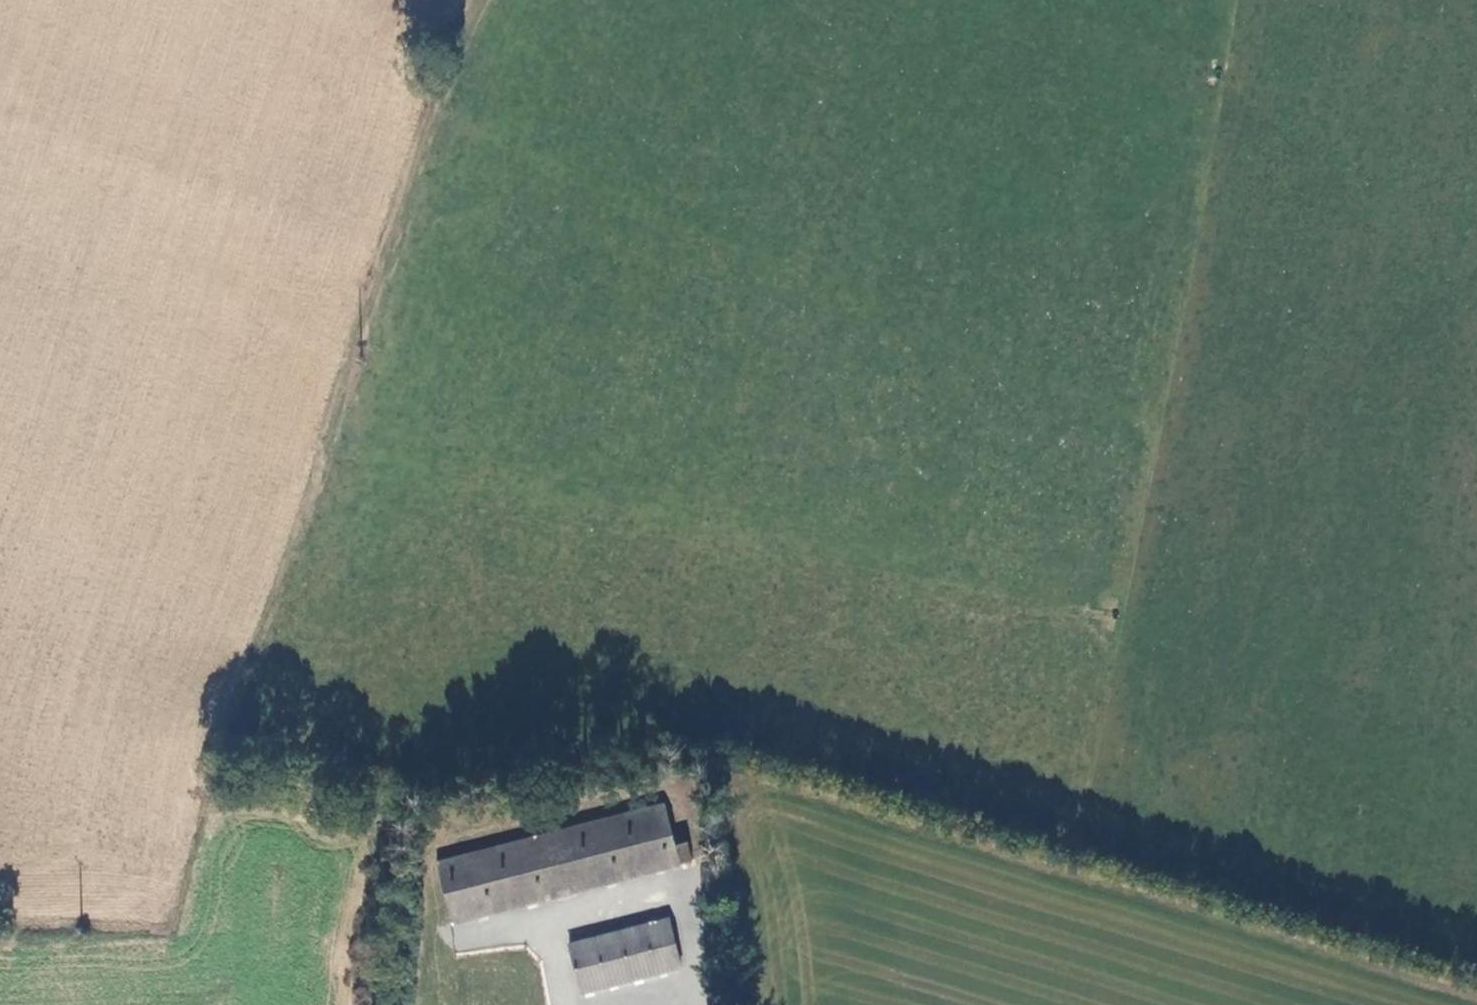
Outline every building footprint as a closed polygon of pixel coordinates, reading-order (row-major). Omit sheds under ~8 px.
[(680,847),(671,805),(435,857),(448,918),(692,866),(696,861),(692,845),(680,847)] [(689,960),(679,917),(579,940),(589,983),(689,960)]
